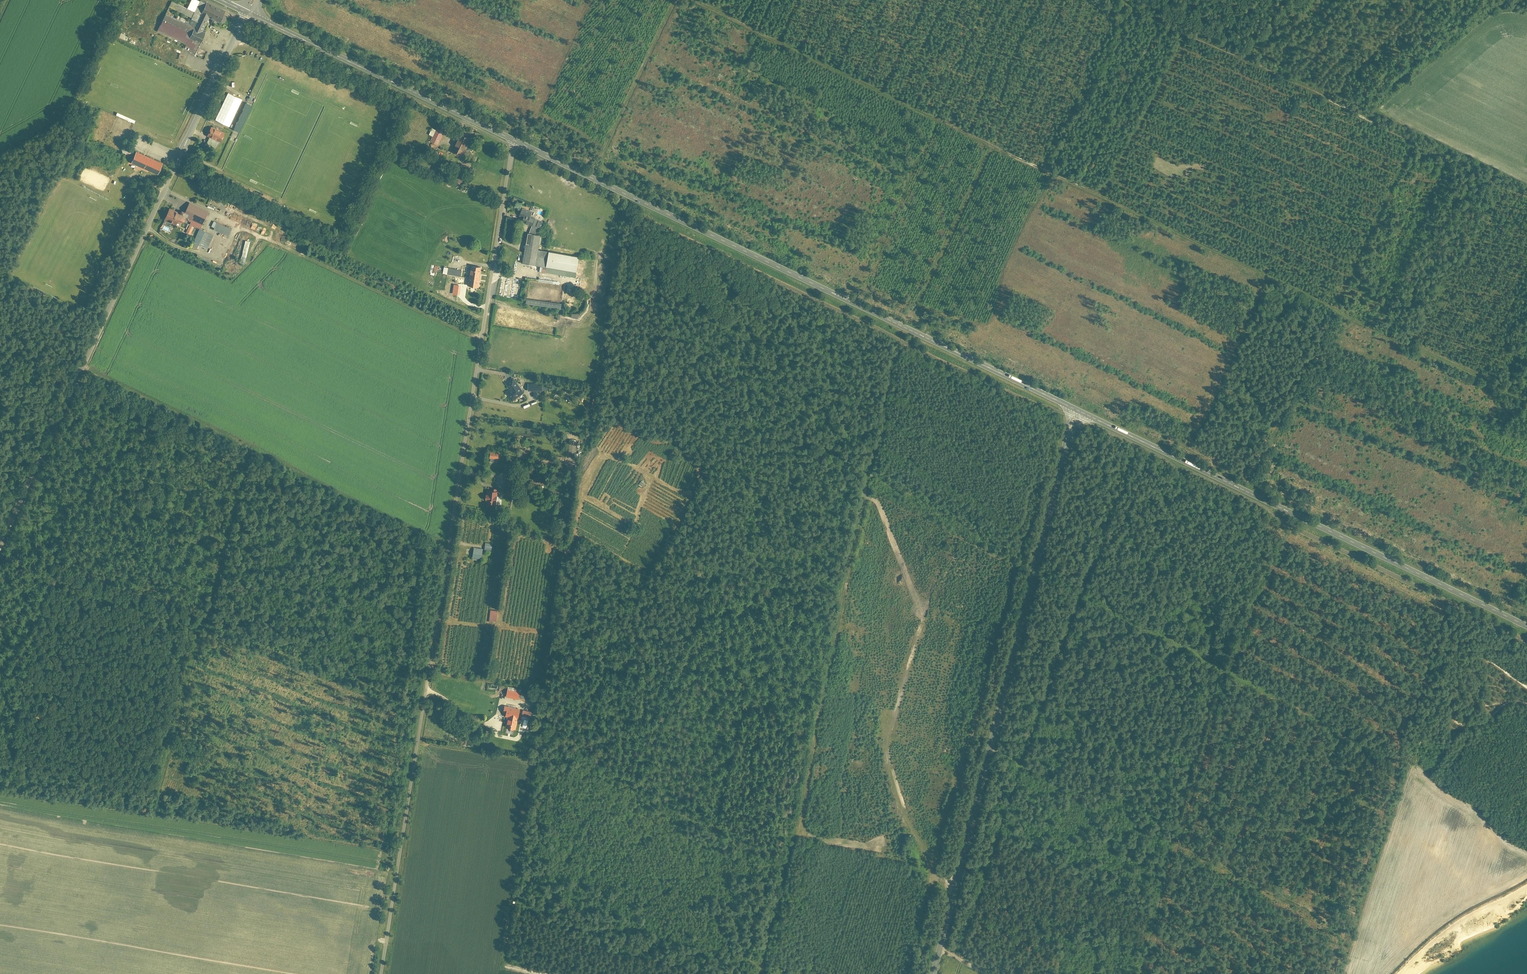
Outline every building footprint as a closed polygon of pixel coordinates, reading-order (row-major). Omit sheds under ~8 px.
[(158,31),(197,50),(206,33),(203,32),(209,18),(219,23),(222,16),(203,8),(205,3),(198,0),(190,0),(188,6),(175,0),(174,0),(171,8),(198,21),(195,28),(167,14),(158,31)] [(121,33),(118,39),(129,43),(131,37),(121,33)] [(247,103),(234,131),(241,134),(253,106),(247,103)] [(136,122),(118,114),(117,116),(135,124),(136,122)] [(213,125),(208,137),(221,143),(226,131),(213,125)] [(439,128),(434,137),(441,141),(445,132),(439,128)] [(461,136),(453,152),(463,157),(471,142),(461,136)] [(136,152),(131,164),(158,175),(163,164),(136,152)] [(190,203),(184,216),(202,224),(208,211),(190,203)] [(522,209),(519,217),(524,218),(522,223),(532,227),(535,220),(530,218),(532,213),(522,209)] [(171,210),(165,221),(180,228),(185,217),(171,210)] [(218,221),(214,230),(228,236),(232,228),(218,221)] [(200,230),(192,246),(206,252),(213,236),(200,230)] [(546,273),(575,279),(579,259),(538,251),(541,236),(527,234),(522,263),(547,268),(546,273)] [(246,264),(252,243),(247,241),(241,262),(246,264)] [(445,266),(444,274),(467,279),(469,271),(445,266)] [(481,267),(472,266),(470,276),(469,276),(468,285),(479,287),(480,278),(479,278),(481,267)] [(506,393),(512,401),(525,391),(512,376),(505,381),(512,389),(506,393)] [(530,382),(529,392),(539,392),(539,382),(530,382)] [(507,477),(505,494),(512,495),(514,477),(507,477)] [(488,490),(487,504),(498,505),(499,491),(488,490)] [(474,550),(473,559),(483,559),(483,550),(474,550)] [(508,691),(506,699),(518,702),(519,694),(508,691)] [(532,697),(531,705),(538,706),(539,698),(532,697)] [(504,707),(502,716),(518,719),(520,711),(504,707)]
